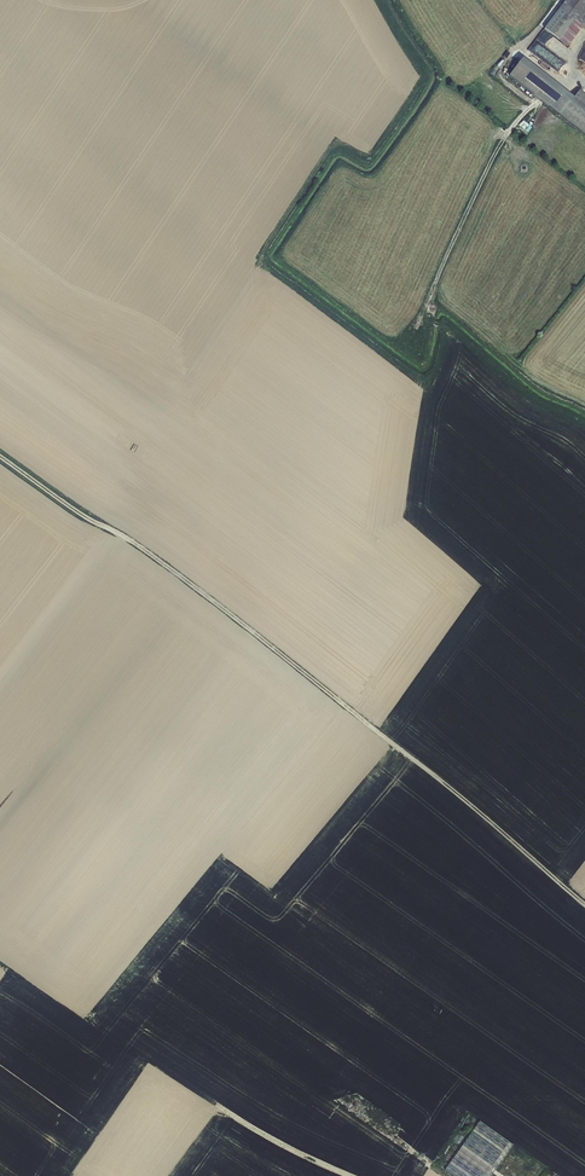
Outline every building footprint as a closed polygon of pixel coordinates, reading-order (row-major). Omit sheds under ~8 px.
[(548,29),(563,40),(577,21),(584,27),(584,0),(570,0),(548,29)] [(513,79),(565,117),(578,99),(526,61),(513,79)] [(565,117),(584,132),(584,92),(584,91),(578,99),(565,117)] [(448,1170),(456,1175),(494,1175),(516,1145),(489,1126),(482,1121),(448,1170)]
